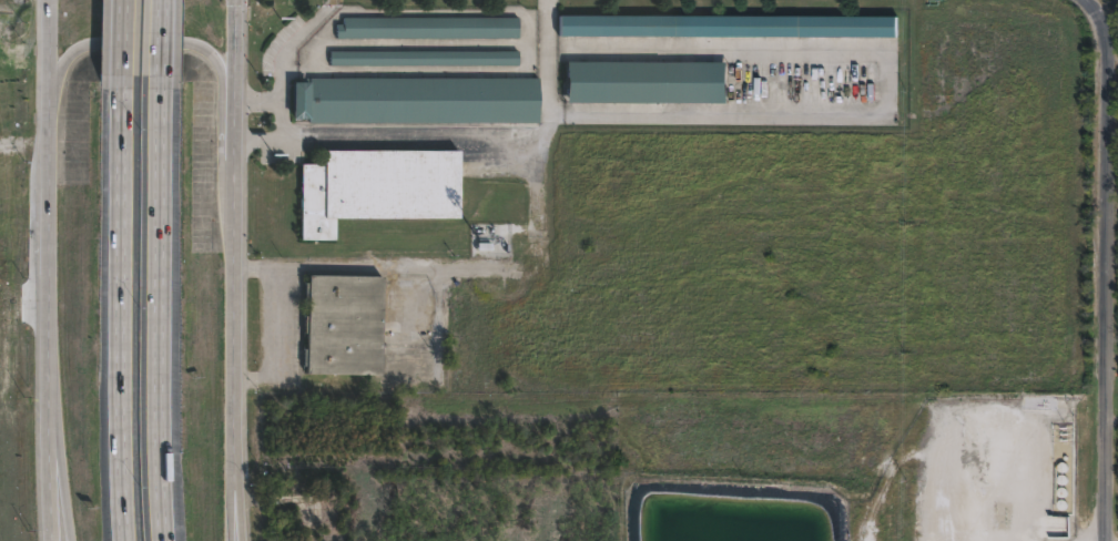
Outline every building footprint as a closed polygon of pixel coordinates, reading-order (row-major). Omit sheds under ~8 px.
[(893,35),(558,34),(558,33),(559,14),(897,16),(897,35),(893,35)] [(515,35),(333,34),(333,21),(341,21),(341,16),(515,16),(515,35)] [(516,62),(326,62),(326,48),(516,48),(516,62)] [(725,102),(566,102),(566,90),(566,61),(568,61),(726,62),(725,102)] [(537,74),(537,119),(306,119),(306,115),(291,115),(291,79),(307,79),(307,74),(537,74)] [(332,237),(297,237),(298,162),(298,160),(323,160),(323,146),(458,146),(457,175),(457,216),(332,216),(332,237)] [(382,274),(378,369),(378,374),(304,371),(304,367),(304,364),(301,364),(302,346),(305,346),(305,330),(302,330),(302,313),(306,313),(306,297),(302,297),(303,280),(306,280),(306,272),(382,274)]
